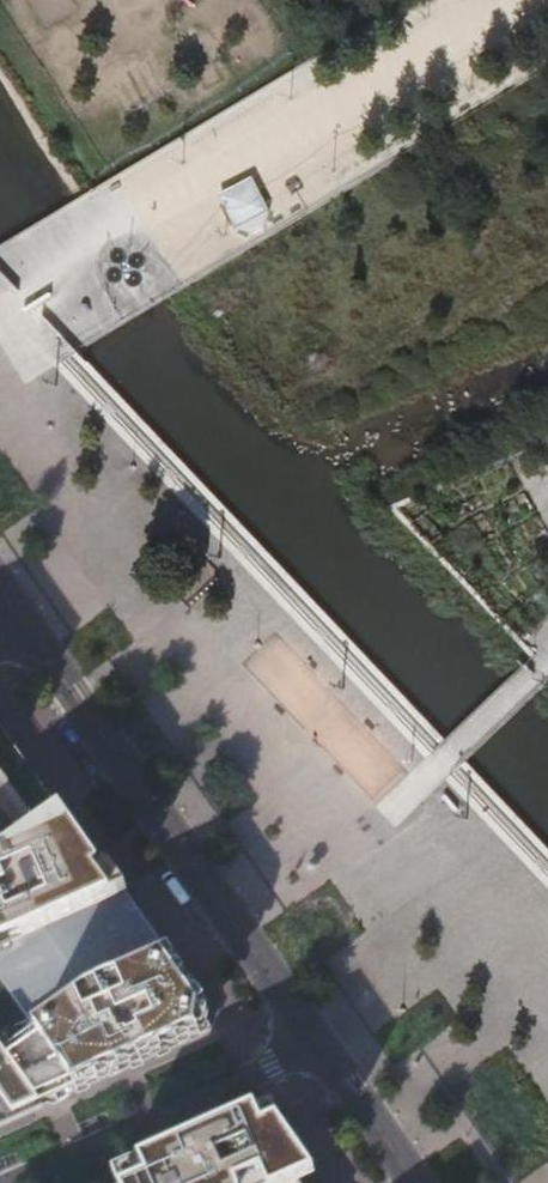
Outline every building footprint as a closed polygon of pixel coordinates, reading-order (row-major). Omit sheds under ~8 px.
[(0,725),(0,983),(12,1000),(34,1032),(17,1044),(5,1053),(0,1047),(0,1121),(10,1117),(19,1113),(38,1104),(65,1092),(76,1088),(213,1026),(161,953),(119,893),(105,873),(60,810),(34,773),(0,725)] [(318,1177),(310,1165),(277,1118),(269,1107),(254,1114),(133,1167),(117,1175),(98,1182),(307,1182),(318,1177)]
